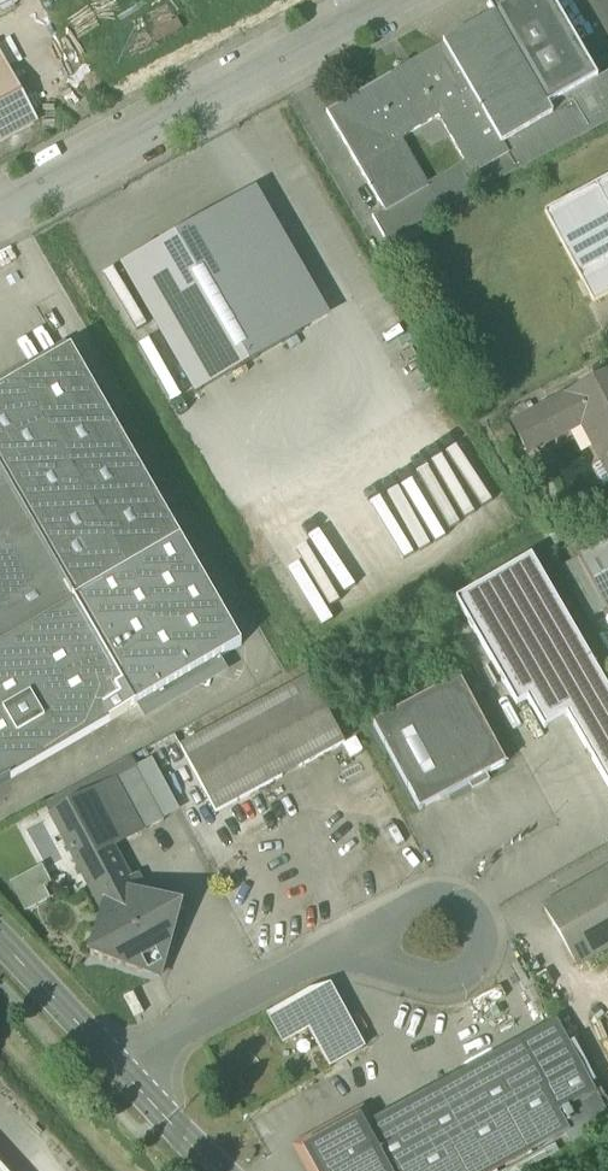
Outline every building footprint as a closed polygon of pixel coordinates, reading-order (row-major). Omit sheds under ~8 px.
[(8,4),(6,0),(0,0),(0,9),(8,4)] [(597,80),(570,96),(515,0),(503,0),(488,8),(493,17),(494,16),(552,115),(573,103),(588,129),(607,119),(607,74),(597,80)] [(570,96),(597,80),(551,0),(515,0),(570,96)] [(553,117),(552,115),(494,16),(493,17),(443,46),(501,146),(503,145),(553,117)] [(473,177),(507,157),(509,156),(503,145),(501,146),(443,46),(326,113),(383,212),(385,215),(429,190),(427,186),(400,141),(438,118),(465,164),(473,177)] [(34,124),(0,61),(0,143),(34,124)] [(514,169),(588,129),(573,103),(552,115),(553,117),(503,145),(509,156),(507,157),(514,169)] [(371,218),(383,238),(514,169),(507,157),(473,177),(465,164),(427,186),(429,190),(385,215),(383,212),(371,218)] [(595,186),(607,209),(607,179),(595,186)] [(595,186),(545,213),(593,303),(607,295),(607,209),(595,186)] [(227,207),(228,209),(301,335),(302,336),(331,319),(256,190),(227,207)] [(228,209),(123,269),(196,395),(301,335),(228,209)] [(0,382),(0,393),(70,352),(65,344),(0,382)] [(0,393),(0,471),(76,603),(181,542),(71,352),(70,352),(0,393)] [(607,459),(607,375),(512,426),(526,453),(588,420),(607,459)] [(452,447),(474,481),(483,475),(461,441),(452,447)] [(50,618),(76,603),(0,471),(0,647),(50,618)] [(352,507),(262,560),(294,616),(385,563),(352,507)] [(606,611),(607,610),(607,526),(597,532),(604,546),(578,560),(606,611)] [(110,722),(137,707),(220,659),(241,647),(181,542),(76,603),(50,618),(110,722)] [(544,731),(567,718),(537,667),(579,642),(531,559),(456,603),(517,708),(527,702),(544,731)] [(559,570),(588,620),(606,611),(578,560),(559,570)] [(110,722),(50,618),(0,647),(0,786),(110,722)] [(579,642),(537,667),(567,718),(607,790),(607,692),(579,642)] [(229,673),(220,659),(137,707),(145,722),(229,673)] [(180,749),(216,815),(344,745),(309,680),(180,749)] [(373,727),(419,813),(506,766),(459,680),(373,727)] [(44,805),(52,817),(114,784),(136,772),(135,769),(130,759),(44,805)] [(151,760),(135,769),(136,772),(148,793),(163,822),(180,814),(151,760)] [(114,784),(126,805),(148,793),(136,772),(114,784)] [(113,850),(141,834),(126,805),(114,784),(52,817),(103,914),(138,896),(113,850)] [(163,822),(148,793),(126,805),(141,834),(163,822)] [(42,868),(9,885),(25,915),(50,901),(44,890),(51,886),(42,868)] [(574,966),(607,946),(607,875),(544,912),(574,966)] [(180,908),(138,896),(103,914),(90,957),(159,978),(180,908)] [(309,993),(294,1002),(309,1030),(330,1068),(363,1050),(329,988),(309,993)] [(284,1044),(309,1030),(294,1002),(269,1016),(284,1044)] [(557,1025),(519,1046),(555,1111),(593,1090),(557,1025)] [(555,1111),(519,1046),(364,1131),(386,1170),(496,1170),(566,1133),(555,1111)] [(573,1144),(607,1125),(607,1117),(593,1090),(555,1111),(566,1133),(573,1144)] [(317,1170),(386,1170),(364,1131),(359,1121),(305,1151),(317,1170)]
